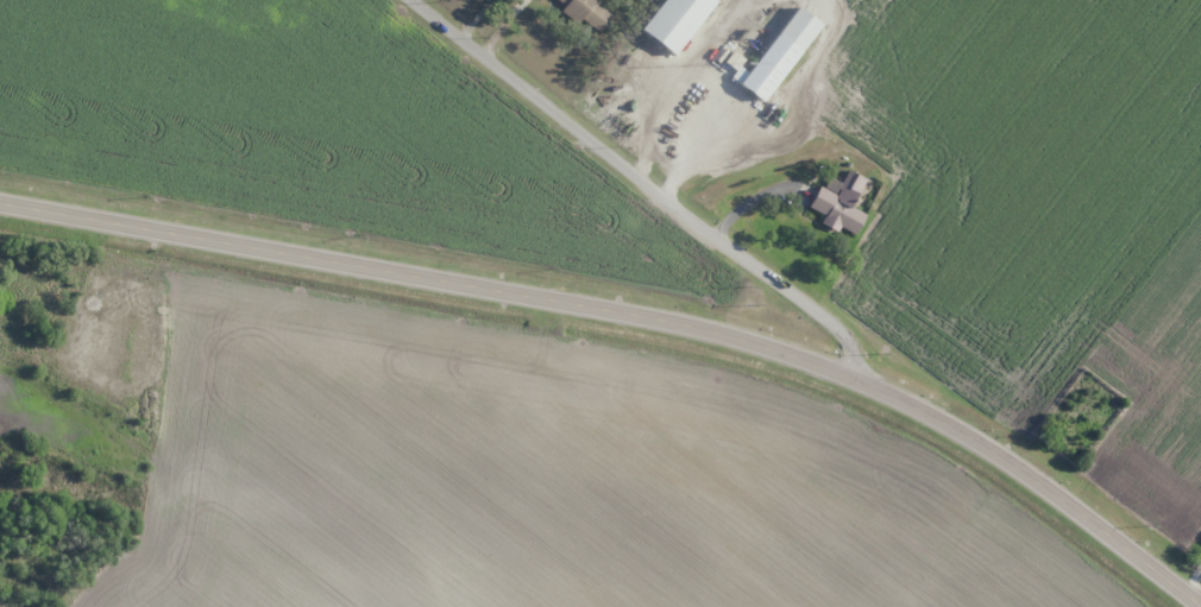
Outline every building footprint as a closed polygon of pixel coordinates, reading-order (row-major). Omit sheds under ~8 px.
[(598,0),(551,0),(550,2),(598,35),(614,11),(598,0)] [(716,1),(715,0),(662,0),(639,30),(673,57),(716,1)] [(762,103),(820,25),(795,6),(737,84),(762,103)] [(850,208),(864,179),(848,171),(836,196),(819,188),(809,208),(825,215),(822,223),(854,238),(865,215),(850,208)]
